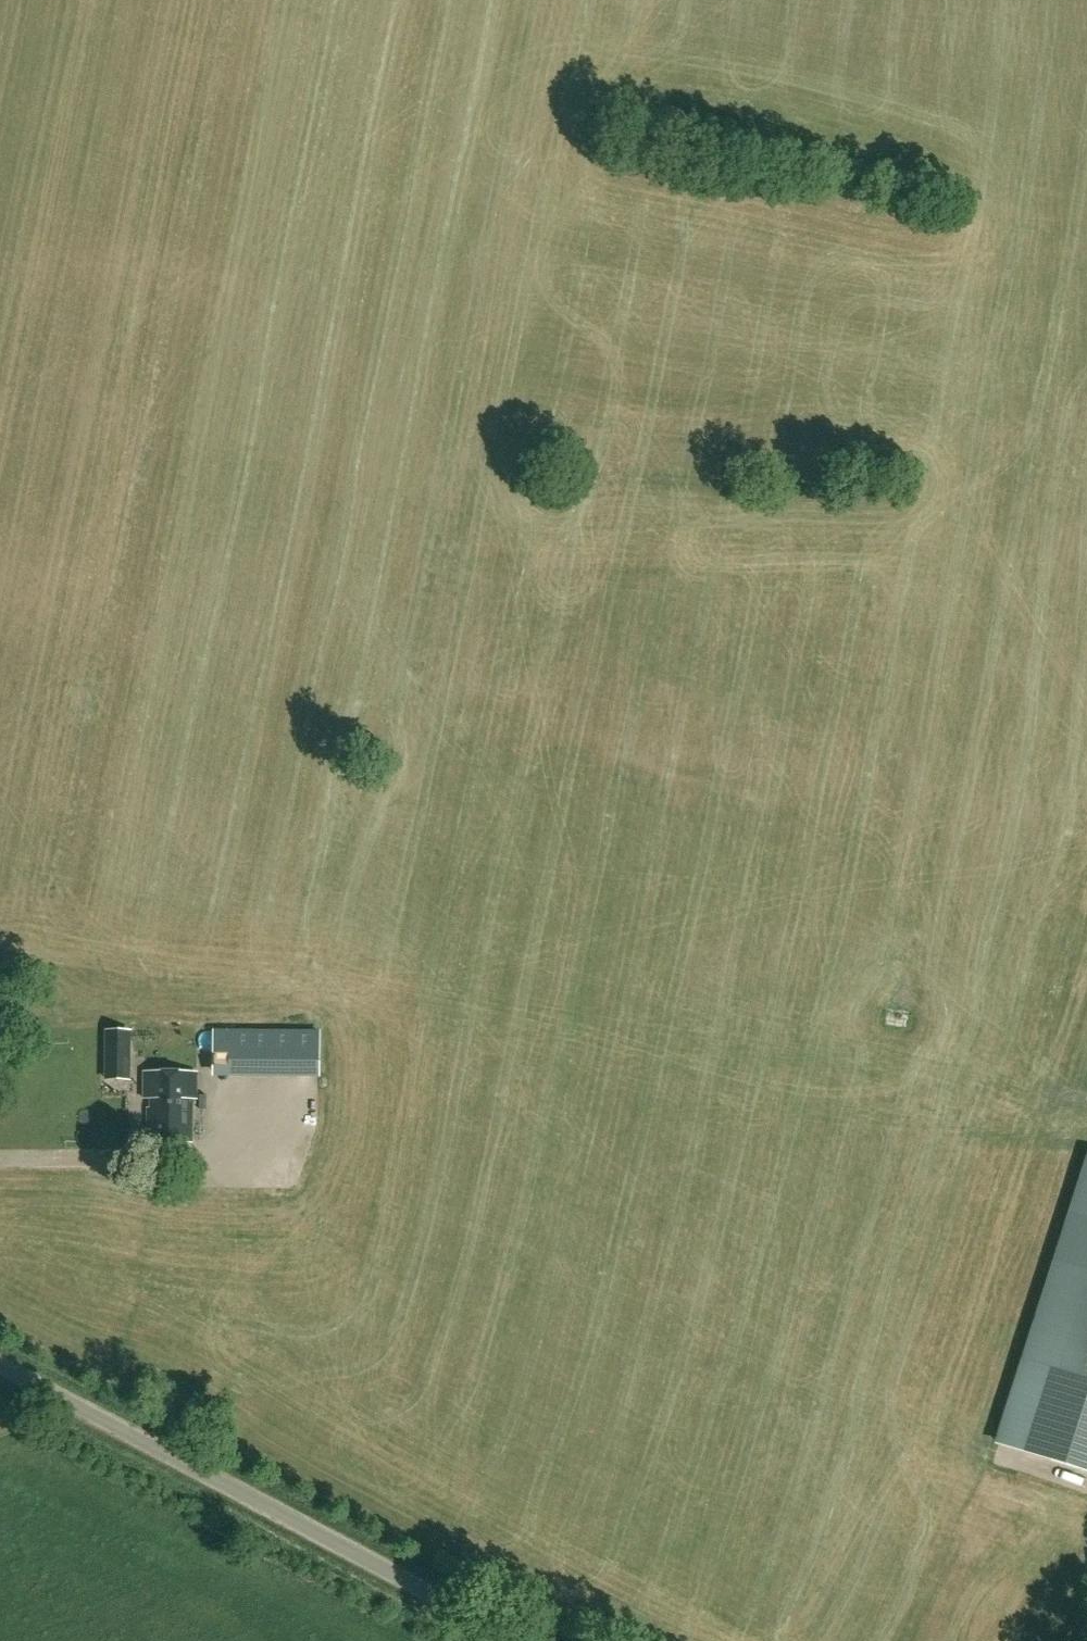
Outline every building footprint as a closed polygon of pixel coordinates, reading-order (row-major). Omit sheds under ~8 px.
[(131,1059),(132,1031),(105,1030),(105,1059),(131,1059)] [(234,1031),(233,1073),(318,1075),(319,1033),(234,1031)] [(196,1099),(197,1073),(145,1071),(145,1097),(149,1097),(148,1140),(191,1141),(192,1099),(196,1099)] [(1000,1443),(1086,1471),(1086,1171),(1074,1213),(1020,1382),(1008,1419),(1000,1443)]
